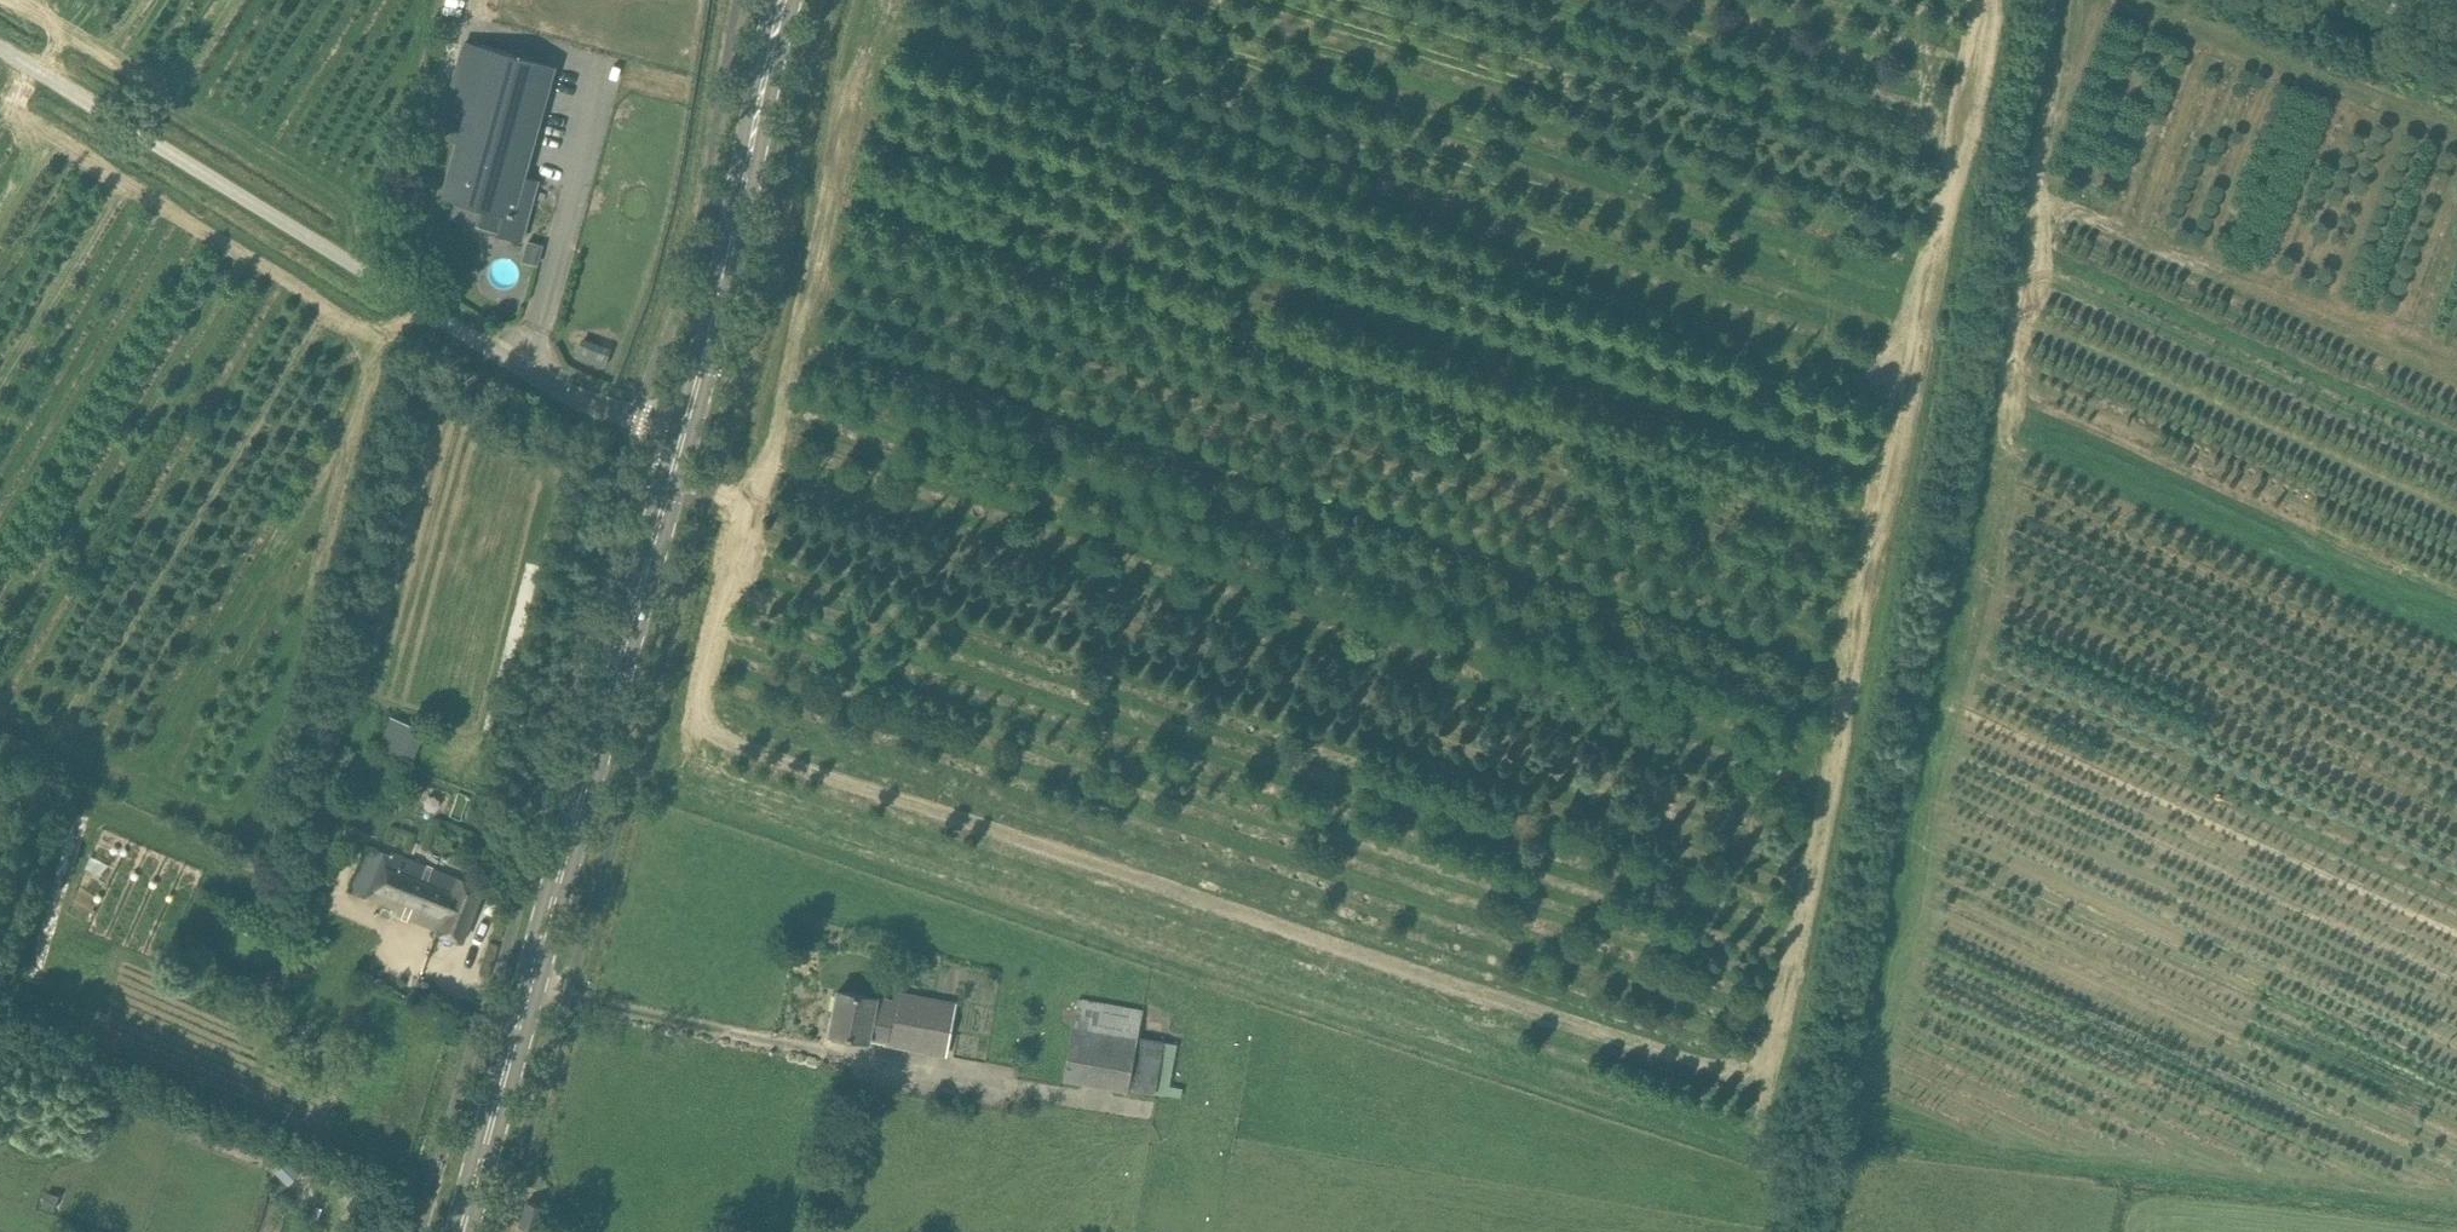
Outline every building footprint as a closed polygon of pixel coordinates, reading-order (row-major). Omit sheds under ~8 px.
[(525,176),(555,66),(466,42),(446,116),(464,122),(444,196),(484,207),(479,227),(522,239),(539,180),(525,176)] [(577,339),(572,354),(601,364),(606,349),(577,339)] [(392,806),(423,729),(393,717),(361,794),(392,806)] [(485,887),(463,878),(460,877),(460,878),(393,851),(391,855),(371,846),(353,889),(399,908),(397,912),(439,929),(439,931),(463,941),(485,887)] [(958,1003),(937,1000),(913,995),(912,1002),(895,999),(895,1002),(878,999),(878,997),(839,990),(834,1015),(836,1016),(833,1032),(831,1031),(831,1033),(870,1040),(871,1038),(887,1041),(887,1043),(948,1055),(958,1003)] [(1129,1088),(1130,1087),(1157,1092),(1165,1040),(1141,1035),(1145,1008),(1080,996),(1066,1076),(1129,1088)] [(521,1225),(538,1230),(545,1205),(528,1200),(521,1225)]
